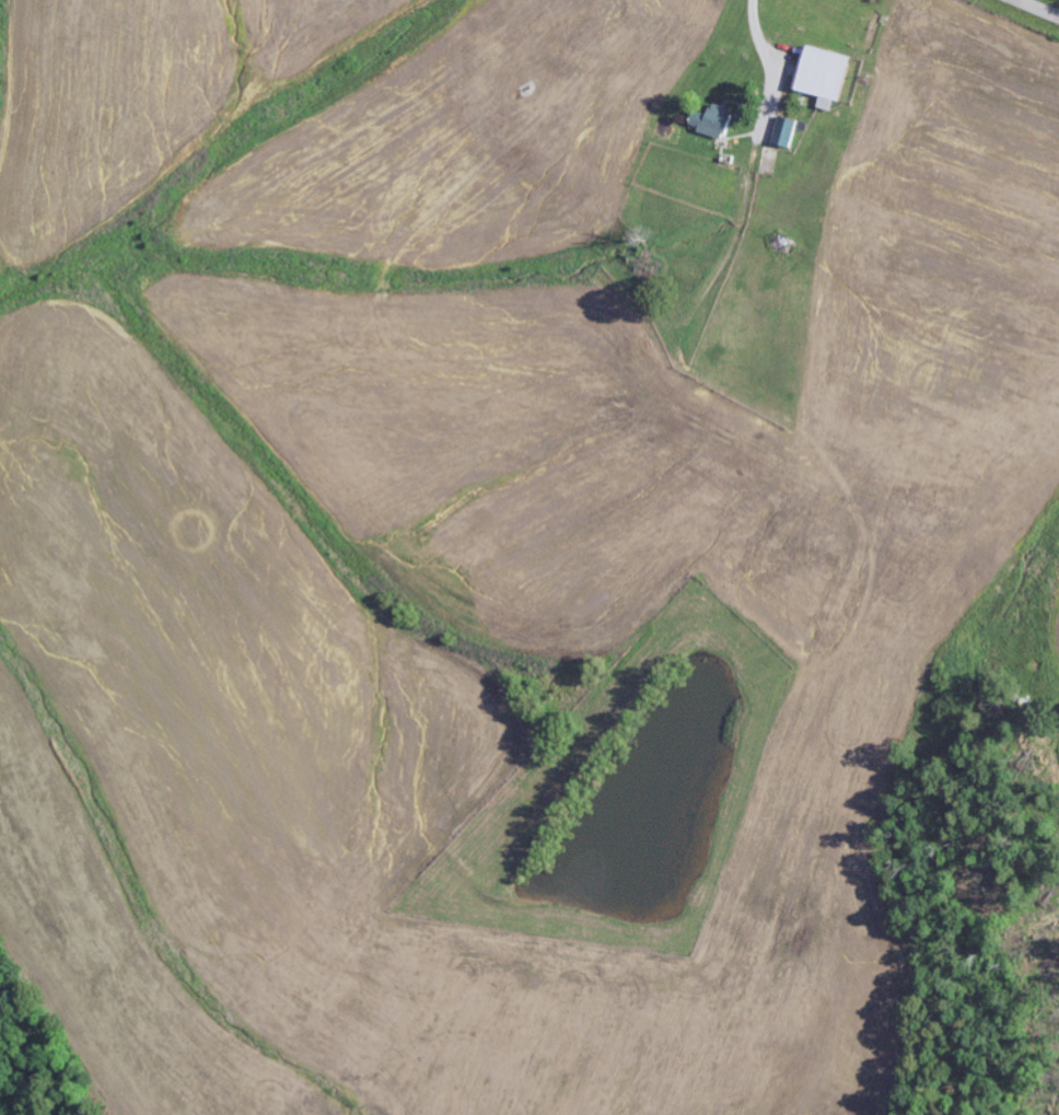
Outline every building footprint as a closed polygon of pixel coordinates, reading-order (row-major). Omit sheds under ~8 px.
[(799,90),(824,95),(821,108),(840,112),(852,55),(808,46),(799,90)] [(737,110),(717,104),(713,115),(699,111),(695,125),(703,127),(702,132),(729,140),(737,110)] [(795,147),(800,120),(782,117),(777,144),(795,147)]
